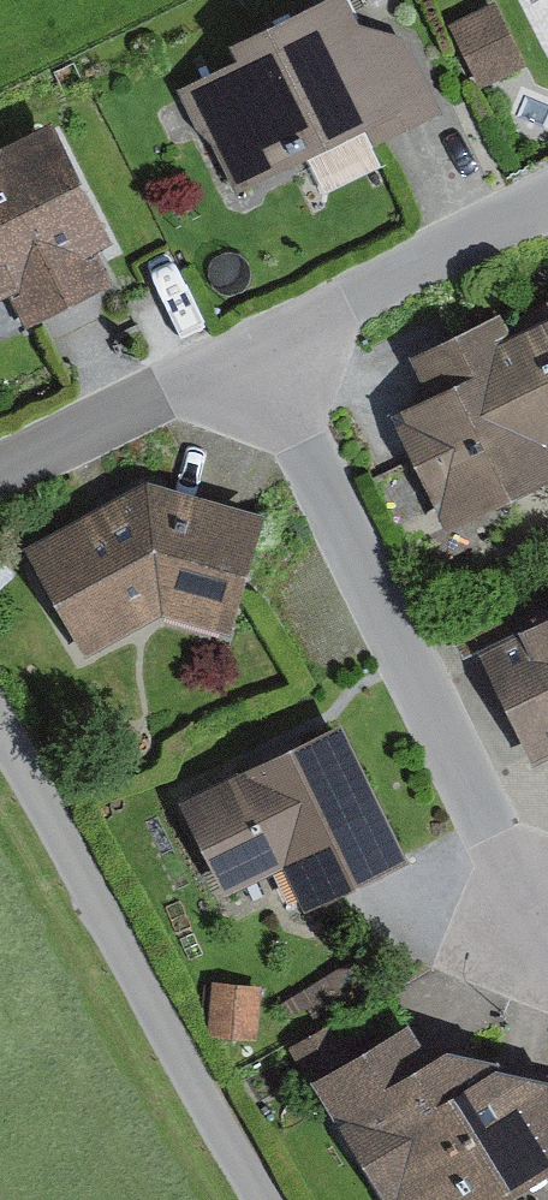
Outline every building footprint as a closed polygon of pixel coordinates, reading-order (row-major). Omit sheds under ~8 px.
[(179,84),(233,189),(364,123),(375,144),(378,143),(411,126),(445,108),(406,31),(359,16),(351,0),(306,0),(235,36),(243,52),(179,84)] [(448,22),(479,87),(527,63),(496,0),(493,0),(448,22)] [(0,141),(0,294),(9,289),(26,323),(115,278),(98,244),(113,236),(51,115),(0,141)] [(364,128),(308,156),(324,190),(380,162),(364,128)] [(386,407),(445,527),(547,477),(547,308),(511,326),(501,305),(409,350),(427,387),(386,407)] [(146,473),(26,542),(86,652),(163,613),(230,633),(242,591),(267,506),(146,473)] [(478,643),(534,759),(547,752),(547,610),(478,643)] [(341,715),(178,792),(226,891),(284,864),(303,904),(407,855),(341,715)] [(296,985),(275,998),(287,1020),(307,1008),(314,1021),(369,990),(352,960),(299,990),(296,985)] [(261,981),(211,977),(207,1033),(257,1037),(261,981)] [(308,1074),(386,1199),(494,1199),(547,1167),(547,1067),(500,1055),(498,1048),(447,1034),(429,1046),(408,1012),(308,1074)] [(333,1016),(287,1043),(305,1073),(350,1047),(333,1016)]
